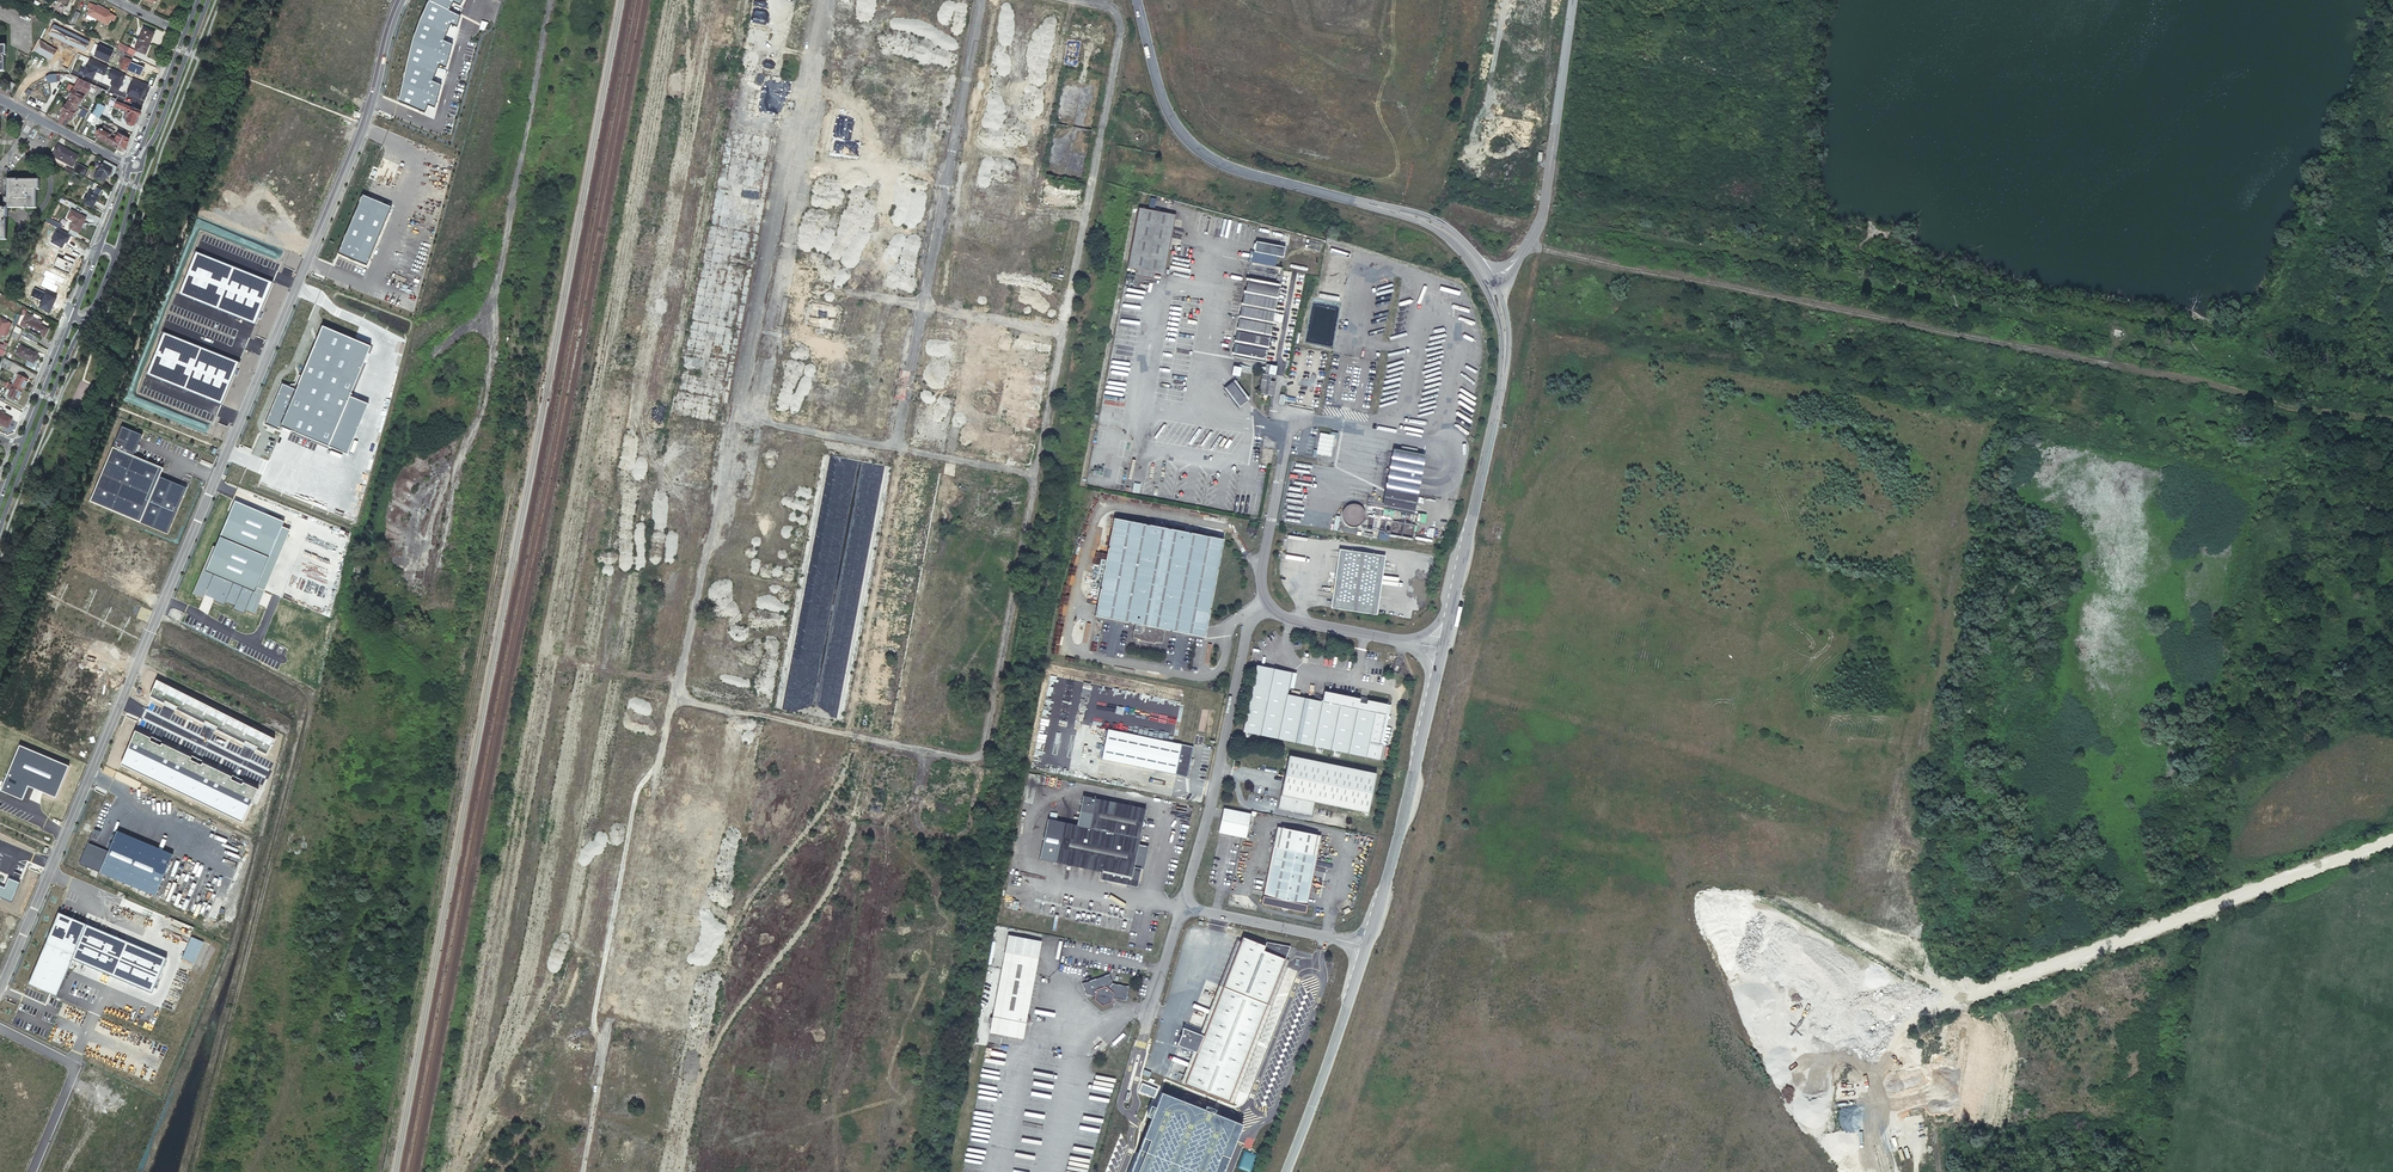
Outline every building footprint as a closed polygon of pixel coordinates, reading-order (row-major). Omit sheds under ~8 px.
[(419,20),(412,40),(407,61),(398,101),(425,113),(428,105),(435,108),(442,85),(433,81),(439,65),(446,68),(453,44),(444,40),(451,24),(458,27),(461,16),(449,11),(453,3),(460,6),(463,0),(429,0),(419,20)] [(88,14),(97,19),(102,10),(97,7),(89,3),(87,8),(90,9),(88,14)] [(51,4),(47,11),(54,14),(57,7),(51,4)] [(102,10),(97,19),(108,25),(111,20),(113,21),(116,17),(109,13),(103,10),(102,10)] [(76,11),(70,21),(74,23),(79,13),(76,11)] [(488,22),(482,20),(479,29),(484,30),(488,22)] [(138,40),(149,44),(154,33),(143,29),(138,40)] [(880,34),(879,47),(898,49),(899,36),(880,34)] [(145,55),(149,44),(138,40),(134,50),(135,51),(145,55)] [(119,43),(117,48),(126,53),(129,48),(119,43)] [(129,48),(126,53),(133,56),(135,51),(134,50),(129,48)] [(123,52),(121,55),(118,61),(122,63),(120,67),(126,70),(133,57),(123,52)] [(96,71),(104,75),(108,66),(88,57),(81,74),(92,79),(96,71)] [(935,96),(939,76),(882,64),(881,71),(867,68),(866,76),(881,79),(880,85),(935,96)] [(111,80),(109,83),(119,88),(126,74),(111,67),(106,77),(111,80)] [(990,95),(995,70),(984,67),(978,93),(990,95)] [(6,90),(10,92),(15,83),(11,80),(6,90)] [(70,98),(68,101),(73,104),(85,81),(81,80),(76,90),(74,88),(69,98),(70,98)] [(73,104),(78,107),(80,103),(81,104),(85,98),(84,97),(85,95),(83,93),(89,83),(85,81),(73,104)] [(90,91),(97,94),(100,87),(93,84),(90,91)] [(133,129),(141,111),(112,99),(113,97),(112,96),(111,99),(109,98),(107,103),(109,104),(108,106),(113,107),(114,105),(125,110),(124,112),(127,113),(125,119),(129,120),(127,124),(128,127),(133,129)] [(142,107),(145,100),(140,98),(137,105),(142,107)] [(992,122),(996,102),(980,100),(977,114),(979,114),(977,124),(985,126),(986,121),(992,122)] [(73,104),(68,101),(66,105),(65,104),(61,111),(62,112),(61,114),(63,115),(59,122),(62,124),(70,109),(73,104)] [(99,103),(93,114),(99,117),(105,107),(99,103)] [(76,110),(78,107),(73,104),(70,109),(62,124),(66,127),(70,118),(72,120),(74,117),(77,111),(76,110)] [(881,119),(882,107),(871,106),(869,117),(881,119)] [(93,114),(92,113),(88,120),(93,123),(92,124),(95,126),(98,122),(100,123),(103,119),(99,117),(93,114)] [(868,118),(860,120),(862,130),(870,128),(868,118)] [(125,151),(129,140),(119,134),(117,137),(114,134),(115,132),(104,126),(101,131),(100,130),(96,138),(117,149),(122,151),(125,151)] [(902,148),(905,130),(892,128),(891,136),(897,137),(895,143),(900,144),(899,148),(902,148)] [(58,144),(52,155),(73,166),(78,155),(58,144)] [(117,168),(104,160),(98,171),(96,170),(95,172),(96,173),(95,177),(104,182),(108,174),(112,176),(117,168)] [(915,162),(908,166),(912,174),(919,171),(915,162)] [(76,164),(73,171),(83,177),(87,170),(76,164)] [(64,172),(71,173),(73,167),(66,165),(64,172)] [(974,167),(970,189),(1028,199),(1032,177),(974,167)] [(5,208),(0,208),(0,242),(10,242),(10,220),(8,220),(7,218),(10,218),(10,208),(25,208),(25,206),(28,206),(28,208),(38,208),(37,188),(40,188),(39,177),(18,178),(18,179),(17,179),(16,177),(8,177),(8,197),(4,197),(5,208)] [(815,186),(809,224),(860,232),(868,181),(850,178),(844,214),(831,212),(834,189),(815,186)] [(89,192),(83,203),(92,208),(101,191),(96,188),(93,194),(89,192)] [(367,266),(392,207),(363,195),(338,254),(367,266)] [(1125,267),(1136,270),(1153,275),(1162,277),(1177,219),(1141,209),(1125,267)] [(70,227),(78,232),(79,232),(87,217),(78,212),(70,227)] [(1287,240),(1288,234),(1274,231),(1272,237),(1287,240)] [(48,232),(44,245),(56,250),(61,237),(48,232)] [(1253,240),(1250,262),(1275,266),(1277,255),(1283,256),(1284,246),(1253,240)] [(1153,275),(1136,270),(1134,277),(1152,282),(1153,275)] [(1236,362),(1251,285),(1248,284),(1241,321),(1233,362),(1236,362)] [(1281,291),(1251,285),(1236,362),(1245,364),(1266,368),(1273,332),(1277,332),(1278,328),(1274,327),(1276,318),(1280,319),(1281,315),(1277,315),(1281,291)] [(48,292),(45,291),(40,291),(38,292),(35,295),(35,299),(37,302),(40,305),(44,305),(47,304),(50,301),(50,298),(50,294),(48,292)] [(0,318),(0,339),(9,322),(1,317),(0,318)] [(27,317),(23,325),(44,336),(48,328),(27,317)] [(934,323),(925,387),(1002,398),(998,426),(1036,432),(1050,341),(934,323)] [(16,326),(13,331),(21,335),(23,330),(16,326)] [(329,447),(350,396),(371,346),(323,326),(296,389),(282,383),(265,424),(280,430),(281,427),(329,447)] [(21,335),(13,331),(11,337),(18,341),(21,335)] [(0,345),(0,348),(6,351),(9,343),(6,341),(4,346),(0,344),(0,345)] [(20,344),(15,352),(33,362),(38,353),(20,344)] [(12,361),(4,357),(1,364),(8,368),(12,361)] [(20,374),(14,384),(23,389),(28,379),(20,374)] [(1264,379),(1261,397),(1265,398),(1264,400),(1269,401),(1269,399),(1274,400),(1277,386),(1272,385),(1273,380),(1264,379)] [(14,384),(11,382),(8,388),(11,389),(8,394),(17,399),(23,389),(14,384)] [(1238,382),(1224,388),(1233,409),(1247,404),(1238,382)] [(609,406),(613,386),(608,385),(604,405),(609,406)] [(629,389),(625,409),(629,409),(633,390),(629,389)] [(350,396),(329,447),(348,454),(369,404),(350,396)] [(0,412),(0,422),(8,426),(12,418),(5,415),(0,412)] [(122,426),(91,502),(168,534),(187,488),(160,477),(164,468),(134,456),(143,435),(122,426)] [(1324,437),(1322,449),(1329,450),(1332,439),(1324,437)] [(798,595),(774,722),(846,736),(896,471),(873,466),(875,456),(848,451),(846,461),(838,459),(840,448),(812,443),(810,454),(819,456),(792,595),(798,595)] [(1400,457),(1388,519),(1421,525),(1432,463),(1400,457)] [(591,500),(595,481),(590,480),(586,499),(591,500)] [(1357,535),(1358,535),(1359,535),(1361,535),(1362,535),(1363,534),(1365,534),(1366,533),(1367,532),(1368,530),(1369,529),(1370,528),(1370,526),(1370,525),(1370,523),(1370,522),(1370,520),(1369,519),(1368,518),(1367,516),(1366,515),(1365,515),(1363,514),(1362,514),(1361,513),(1359,513),(1357,513),(1356,514),(1355,514),(1353,515),(1352,516),(1351,517),(1350,518),(1349,520),(1349,521),(1349,523),(1348,524),(1348,526),(1349,527),(1349,529),(1350,530),(1351,531),(1352,532),(1353,533),(1355,534),(1356,534),(1357,535)] [(1226,548),(1113,527),(1106,568),(1101,567),(1098,582),(1103,583),(1095,625),(1135,633),(1133,646),(1141,648),(1140,649),(1155,652),(1156,650),(1163,652),(1166,639),(1207,646),(1226,548)] [(1379,531),(1378,539),(1388,540),(1389,532),(1379,531)] [(1397,532),(1394,544),(1405,546),(1407,534),(1397,532)] [(1325,615),(1329,615),(1338,558),(1334,557),(1325,615)] [(1338,558),(1329,615),(1366,621),(1375,564),(1338,558)] [(1375,564),(1366,621),(1369,622),(1379,565),(1375,564)] [(1065,584),(1068,585),(1070,580),(1073,581),(1074,575),(1068,573),(1065,584)] [(1069,606),(1060,604),(1052,640),(1056,641),(1059,628),(1063,629),(1069,606)] [(1381,765),(1384,749),(1380,748),(1388,709),(1326,697),(1324,707),(1305,703),(1289,700),(1291,693),(1294,679),(1258,671),(1245,738),(1309,751),(1381,765)] [(1380,748),(1384,749),(1392,710),(1388,709),(1380,748)] [(626,727),(625,731),(625,733),(626,736),(627,738),(629,740),(631,741),(635,741),(638,741),(640,740),(642,737),(644,735),(644,732),(644,730),(643,727),(641,725),(638,723),(635,722),(632,722),(629,724),(626,727)] [(1189,785),(1191,774),(1192,767),(1195,755),(1109,738),(1103,767),(1189,785)] [(57,798),(70,766),(21,746),(1,791),(23,800),(29,787),(57,798)] [(1291,762),(1280,815),(1319,822),(1322,808),(1334,811),(1370,817),(1378,779),(1312,766),(1291,762)] [(1104,888),(1132,893),(1136,890),(1142,891),(1144,877),(1137,876),(1141,853),(1145,836),(1149,833),(1146,828),(1148,816),(1098,807),(1085,804),(1079,833),(1067,831),(1050,828),(1042,868),(1059,871),(1105,881),(1104,888)] [(1226,814),(1221,838),(1249,844),(1254,820),(1226,814)] [(174,855),(118,831),(109,852),(89,843),(80,864),(156,896),(174,855)] [(1270,900),(1267,899),(1265,906),(1308,915),(1310,908),(1306,907),(1320,839),(1284,831),(1270,900)] [(1281,831),(1267,899),(1270,900),(1284,831),(1281,831)] [(1306,907),(1310,908),(1324,840),(1320,839),(1306,907)] [(1144,877),(1147,878),(1152,855),(1141,853),(1137,876),(1144,877)] [(664,874),(651,872),(649,886),(661,888),(664,874)] [(650,901),(647,904),(647,907),(647,909),(648,911),(649,914),(652,915),(655,915),(658,915),(660,914),(662,911),(663,908),(663,904),(661,902),(658,900),(655,899),(653,899),(650,901)] [(1344,912),(1337,915),(1339,917),(1340,920),(1346,916),(1344,912)] [(168,958),(60,913),(29,985),(58,996),(73,960),(153,993),(168,958)] [(643,925),(642,928),(642,930),(643,933),(644,935),(647,937),(651,937),(653,937),(656,935),(658,933),(658,929),(658,926),(656,924),(654,922),(651,921),(649,921),(647,922),(645,923),(643,925)] [(204,942),(192,937),(183,959),(195,964),(204,942)] [(1243,947),(1225,992),(1206,1040),(1202,1039),(1185,1032),(1182,1050),(1196,1055),(1199,1056),(1187,1088),(1232,1105),(1269,1010),(1286,964),(1291,951),(1268,947),(1266,950),(1244,942),(1243,947)] [(639,948),(637,952),(637,954),(637,956),(638,958),(640,960),(643,961),(646,962),(648,961),(650,960),(652,958),(653,956),(653,953),(653,951),(652,949),(650,947),(647,946),(644,945),(642,946),(639,948)] [(1206,1040),(1225,992),(1243,947),(1239,945),(1221,990),(1202,1039),(1206,1040)] [(1007,958),(994,1028),(1027,1034),(1027,1033),(1032,1032),(1029,1025),(1041,965),(1007,958)] [(1286,964),(1269,1010),(1232,1105),(1235,1107),(1273,1011),(1290,966),(1286,964)] [(634,970),(632,976),(634,981),(637,983),(639,984),(643,983),(646,982),(648,978),(649,974),(648,971),(645,968),(640,967),(634,970)] [(1111,981),(1085,991),(1088,1001),(1097,1003),(1096,1006),(1104,1012),(1114,1009),(1114,1005),(1127,1007),(1130,993),(1114,991),(1111,981)] [(1185,1023),(1183,1027),(1202,1035),(1204,1030),(1185,1023)] [(1027,1034),(994,1028),(991,1044),(1024,1050),(1027,1034)] [(1183,1086),(1187,1088),(1199,1056),(1196,1055),(1183,1086)]
